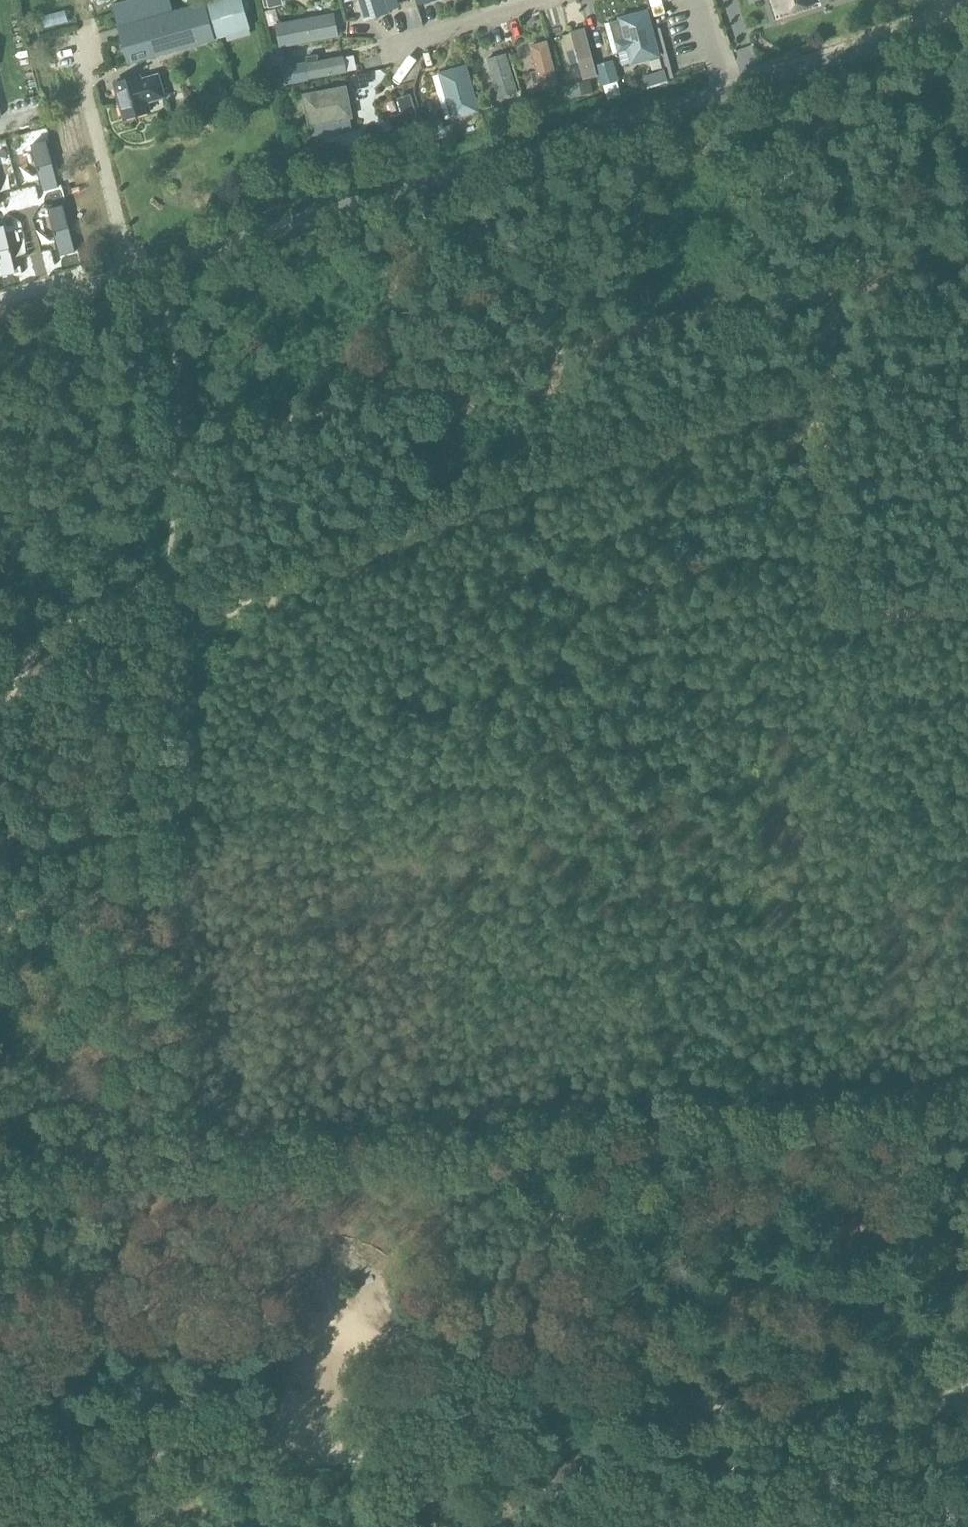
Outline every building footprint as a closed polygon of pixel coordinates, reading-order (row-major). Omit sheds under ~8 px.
[(244,11),(251,9),(248,0),(221,0),(156,18),(153,5),(116,15),(129,62),(249,29),(244,11)] [(365,19),(391,11),(388,0),(358,0),(365,19)] [(778,13),(817,1),(816,0),(774,0),(778,13)] [(279,46),(339,35),(334,11),(275,22),(279,46)] [(585,28),(565,33),(577,78),(597,73),(585,28)] [(540,84),(558,79),(548,39),(530,43),(540,84)] [(279,48),(269,50),(272,65),(282,63),(279,48)] [(499,98),(519,91),(506,52),(486,58),(499,98)] [(343,53),(294,55),(295,75),(344,73),(343,53)] [(452,119),(481,110),(467,63),(438,71),(452,119)] [(166,95),(160,74),(140,80),(138,75),(114,83),(124,118),(151,110),(148,101),(166,95)] [(590,80),(579,82),(582,96),(594,93),(590,80)] [(307,126),(353,116),(347,84),(302,93),(307,126)] [(397,90),(398,109),(414,108),(412,89),(397,90)]
